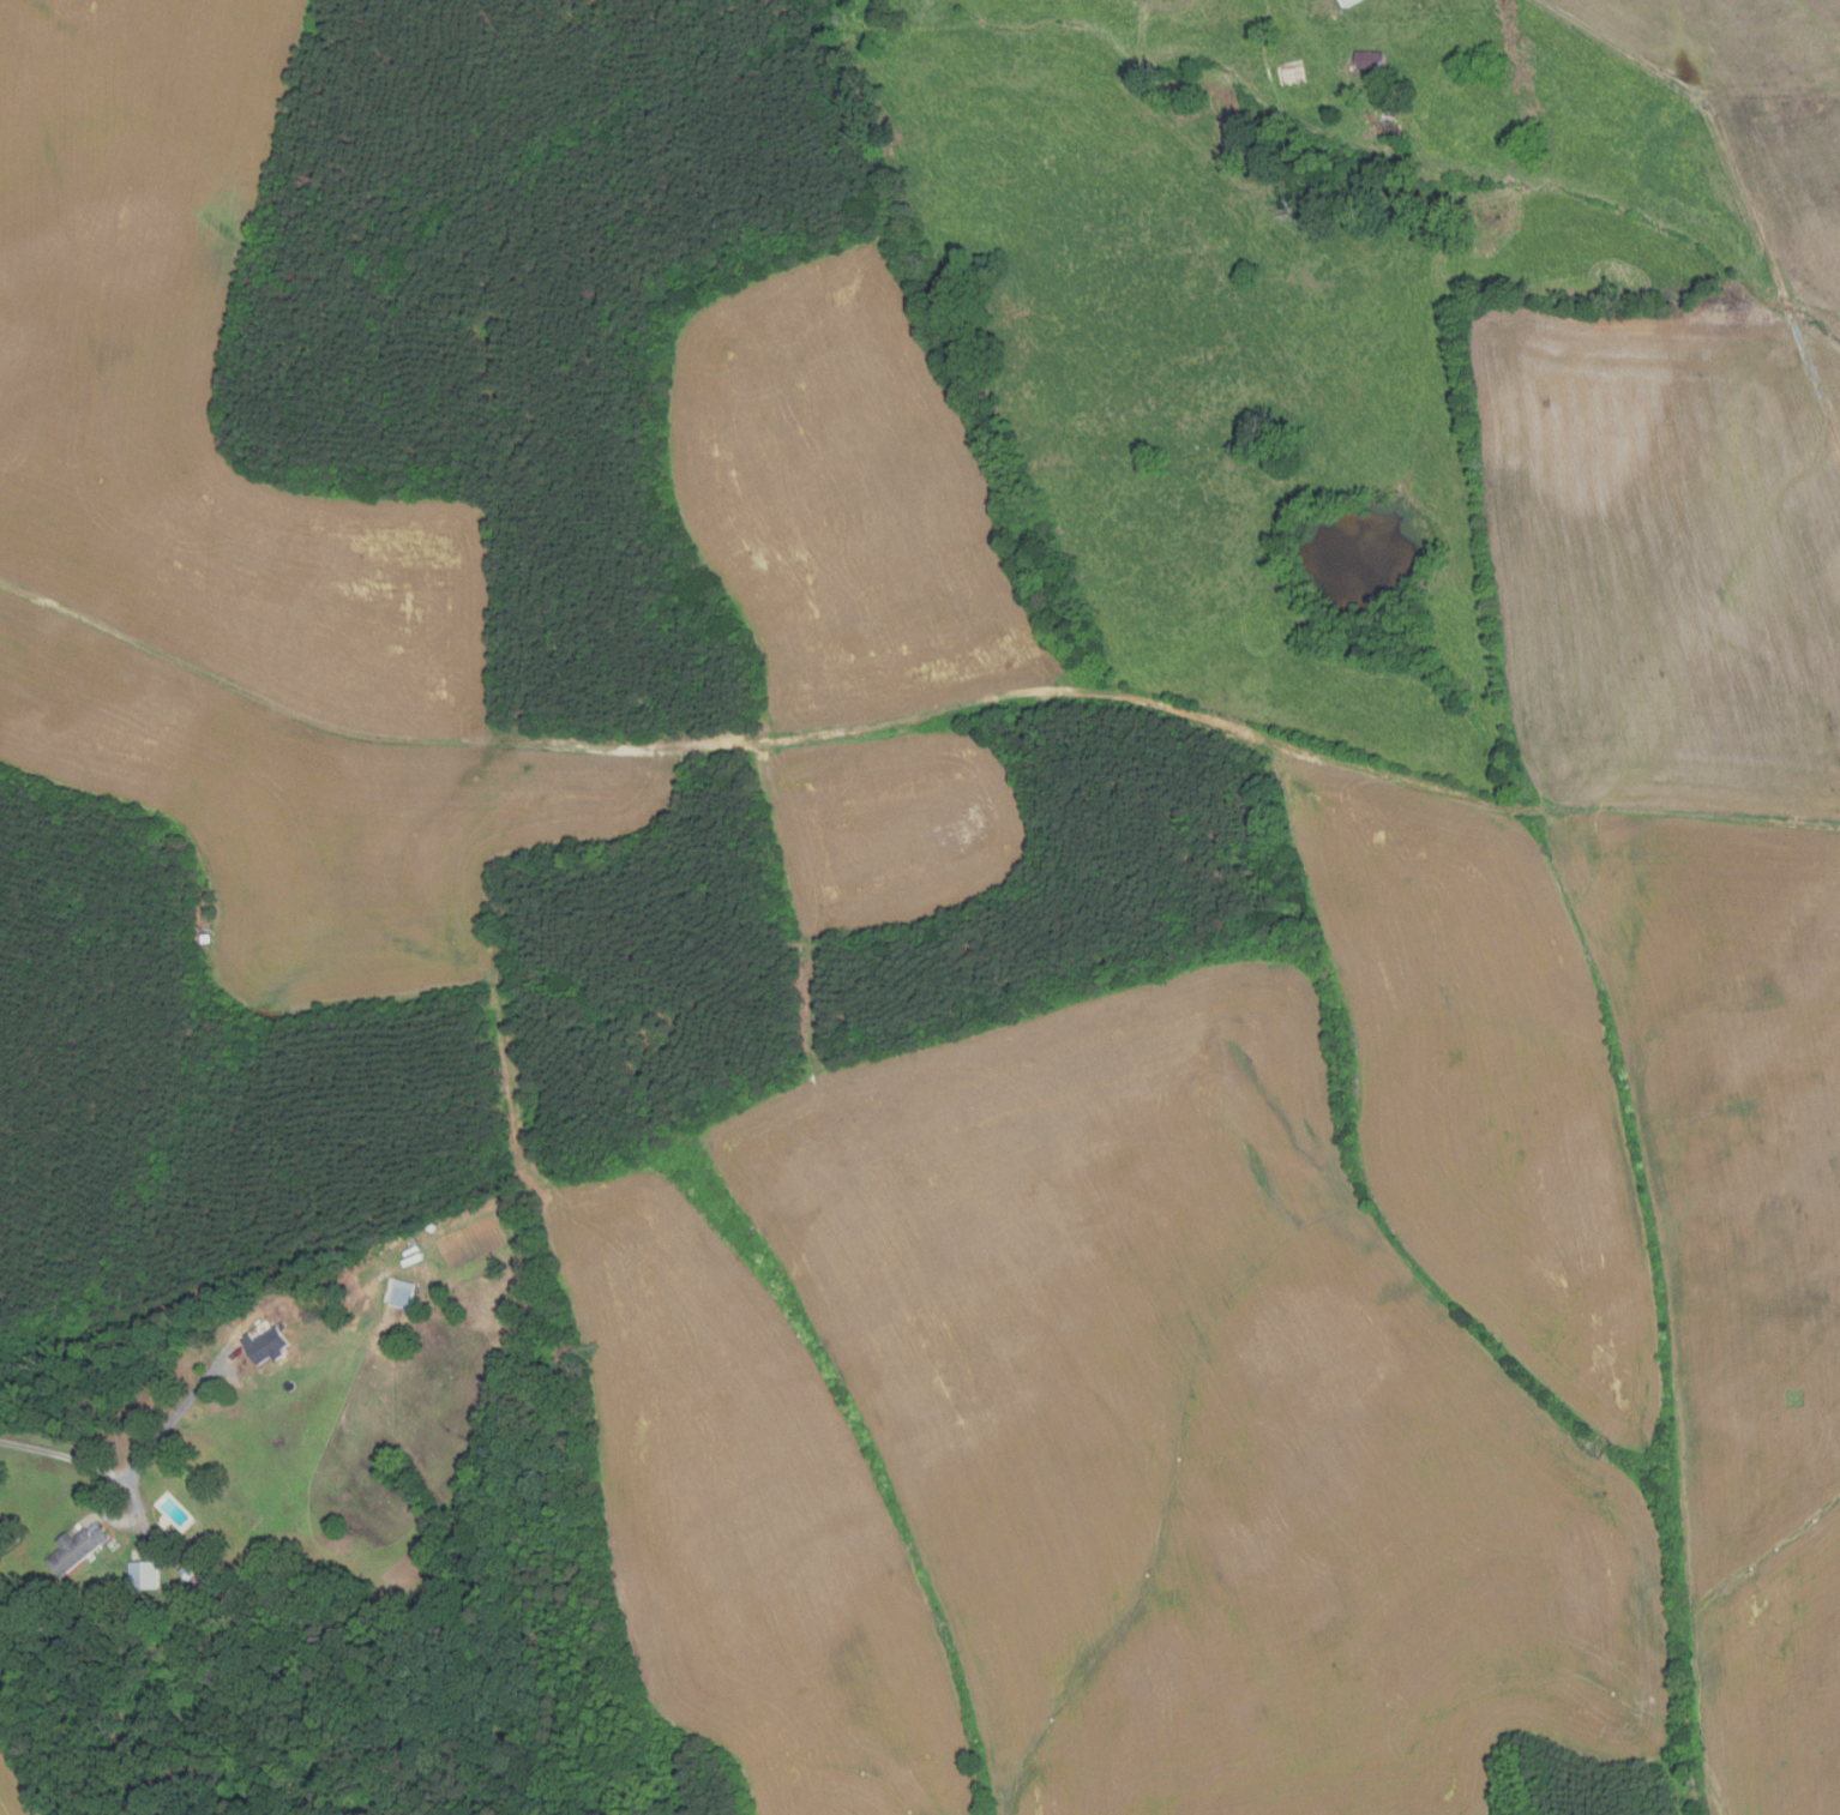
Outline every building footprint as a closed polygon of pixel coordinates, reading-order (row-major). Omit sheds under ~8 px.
[(1346,8),(1341,0),(1361,0),(1346,8)] [(1383,71),(1354,68),(1355,50),(1384,53),(1383,71)] [(1280,84),(1276,66),(1305,61),(1307,79),(1280,84)] [(314,1276),(320,1290),(301,1298),(295,1286),(314,1276)] [(410,1310),(391,1305),(397,1279),(416,1284),(410,1310)] [(258,1366),(242,1342),(245,1340),(242,1336),(249,1333),(254,1340),(277,1324),(290,1345),(282,1350),(285,1354),(276,1362),(272,1357),(258,1366)] [(60,1580),(46,1563),(61,1549),(56,1543),(67,1532),(73,1538),(84,1528),(91,1535),(100,1528),(108,1539),(60,1580)] [(194,1587),(179,1571),(188,1563),(180,1553),(190,1544),(214,1569),(194,1587)] [(160,1589),(130,1591),(130,1562),(160,1562),(160,1589)]
